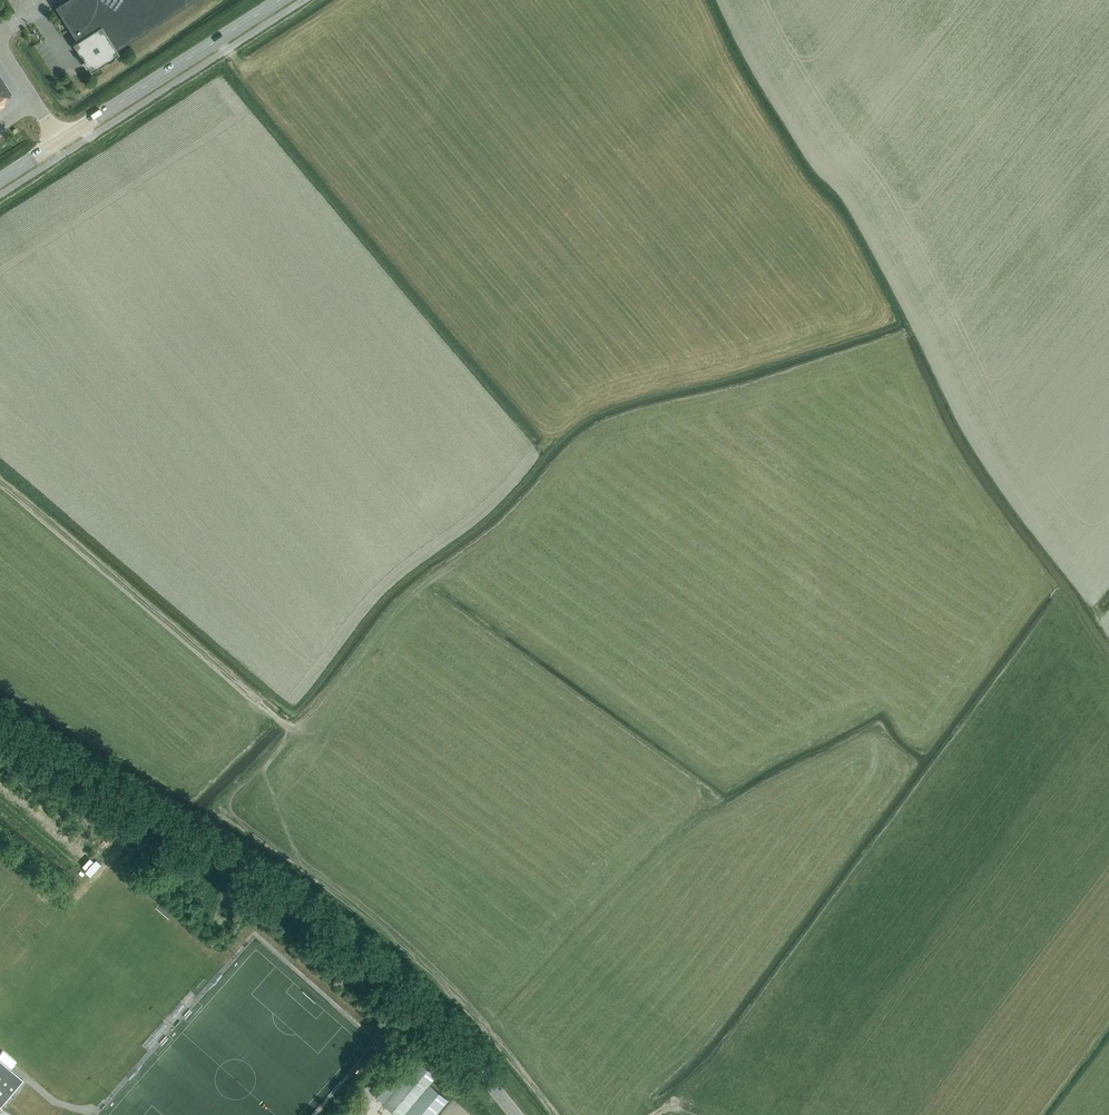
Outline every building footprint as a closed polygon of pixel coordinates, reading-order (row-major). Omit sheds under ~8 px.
[(58,6),(80,40),(74,43),(85,60),(84,61),(88,67),(89,66),(93,71),(109,61),(110,62),(116,58),(115,57),(120,53),(117,48),(190,0),(67,0),(58,6)] [(4,105),(5,98),(12,94),(0,76),(0,108),(4,105)] [(2,1109),(2,1108),(1,1107),(23,1080),(0,1060),(0,1107),(2,1109)] [(384,1103),(398,1114),(402,1114),(428,1083),(412,1070),(384,1103)]
